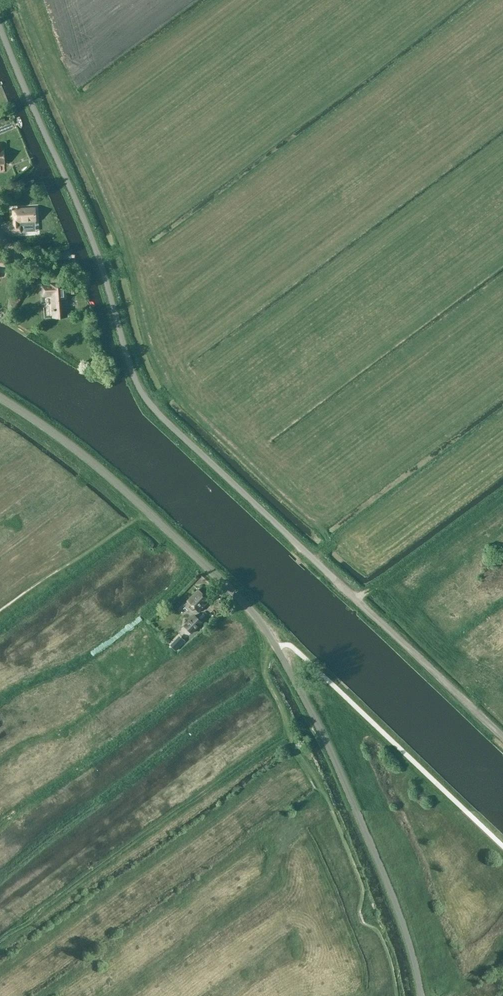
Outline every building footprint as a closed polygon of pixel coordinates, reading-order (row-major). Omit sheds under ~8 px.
[(10,227),(10,234),(22,233),(21,224),(36,222),(35,208),(13,210),(15,227),(10,227)] [(43,296),(52,296),(54,311),(67,310),(65,284),(52,285),(52,286),(42,287),(43,296)] [(70,285),(71,294),(78,294),(78,285),(70,285)] [(188,602),(184,606),(193,614),(197,614),(199,612),(210,600),(199,590),(188,602)] [(195,615),(185,626),(191,633),(202,622),(195,615)]
